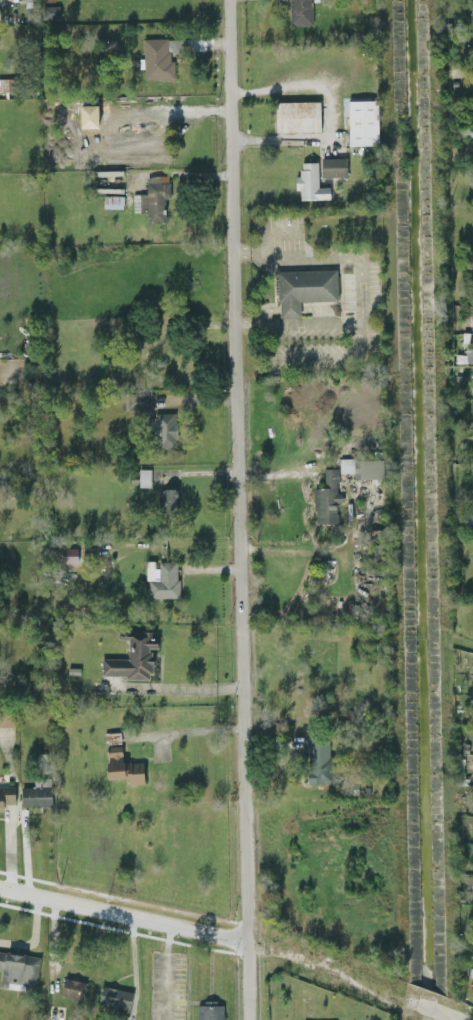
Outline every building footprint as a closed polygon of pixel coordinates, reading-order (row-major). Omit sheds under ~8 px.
[(311,2),(318,2),(318,0),(287,0),(288,26),(312,25),(311,2)] [(59,6),(42,6),(42,19),(58,19),(59,6)] [(173,79),(173,60),(169,60),(169,51),(186,51),(186,38),(142,39),(143,80),(173,79)] [(15,92),(15,79),(0,78),(0,91),(15,92)] [(347,101),(348,146),(377,145),(376,100),(347,101)] [(319,101),(274,102),(275,132),(319,131),(319,101)] [(320,177),(345,177),(346,158),(320,158),(320,177)] [(299,199),(329,199),(328,187),(317,187),(317,162),(299,162),(300,176),(294,176),(294,191),(298,191),(299,199)] [(132,212),(147,212),(147,222),(164,222),(164,198),(169,198),(168,182),(158,183),(158,176),(145,177),(146,194),(131,194),(132,212)] [(336,270),(276,271),(278,317),(300,317),(299,302),(336,301),(336,270)] [(464,348),(464,363),(472,363),(472,348),(464,348)] [(175,413),(152,413),(153,448),(176,447),(175,413)] [(352,479),(382,478),(382,459),(338,460),(338,473),(352,473),(352,479)] [(336,468),(323,469),(323,487),(313,488),(313,524),(335,523),(335,502),(341,502),(341,493),(337,493),(336,468)] [(149,487),(149,469),(138,469),(138,487),(149,487)] [(177,489),(159,489),(158,510),(176,511),(177,489)] [(382,545),(372,545),(372,562),(382,562),(382,545)] [(76,548),(61,548),(61,563),(76,563),(76,548)] [(177,598),(177,562),(157,561),(157,569),(147,569),(146,598),(177,598)] [(127,659),(101,658),(101,675),(124,676),(124,679),(150,679),(150,648),(154,648),(154,631),(118,631),(118,639),(127,639),(127,659)] [(0,712),(0,727),(14,726),(13,711),(0,712)] [(105,745),(120,743),(118,732),(103,733),(105,745)] [(307,784),(331,784),(330,737),(307,737),(307,784)] [(127,784),(143,784),(142,761),(121,762),(121,746),(106,747),(107,779),(126,779),(127,784)] [(21,807),(50,807),(50,778),(33,778),(33,787),(20,787),(21,807)] [(2,804),(13,804),(14,787),(0,787),(0,812),(2,812),(2,804)] [(0,951),(0,968),(0,987),(35,991),(39,956),(0,951)] [(83,999),(84,981),(62,979),(61,996),(83,999)] [(132,991),(99,987),(97,1006),(130,1010),(132,991)] [(196,1019),(223,1019),(223,1003),(196,1003),(196,1019)]
